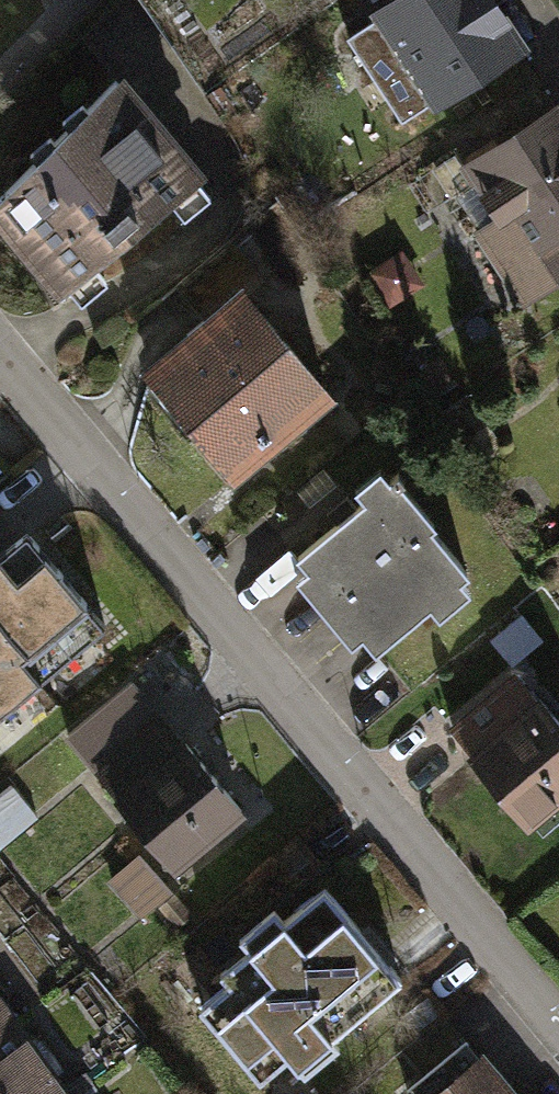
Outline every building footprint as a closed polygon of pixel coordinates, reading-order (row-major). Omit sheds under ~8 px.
[(362,15),(395,67),(381,76),(406,115),(523,41),(498,0),(386,0),(362,15)] [(0,180),(0,205),(34,242),(72,284),(209,161),(125,67),(0,180)] [(455,159),(490,214),(464,231),(513,305),(558,275),(558,104),(553,95),(455,159)] [(242,276),(136,362),(224,470),(330,379),(242,276)] [(362,493),(299,548),(310,561),(296,573),(349,634),(359,626),(370,639),(427,590),(440,606),(470,580),(460,568),(466,563),(429,519),(434,514),(382,454),(351,481),(362,493)] [(0,546),(0,623),(40,672),(111,614),(33,519),(0,546)] [(40,672),(0,623),(0,704),(40,672)] [(443,723),(526,824),(558,797),(558,722),(513,666),(443,723)] [(158,712),(94,763),(181,872),(245,820),(158,712)] [(9,784),(0,791),(0,845),(35,815),(9,784)] [(140,851),(110,877),(141,915),(172,889),(140,851)] [(278,918),(190,987),(262,1078),(330,1025),(405,966),(370,923),(333,875),(278,918)] [(191,912),(174,894),(158,909),(175,927),(191,912)] [(10,1016),(0,1003),(0,1023),(10,1016)] [(0,1023),(0,1093),(66,1093),(67,1093),(10,1016),(0,1023)] [(479,1054),(432,1093),(513,1093),(479,1054)]
